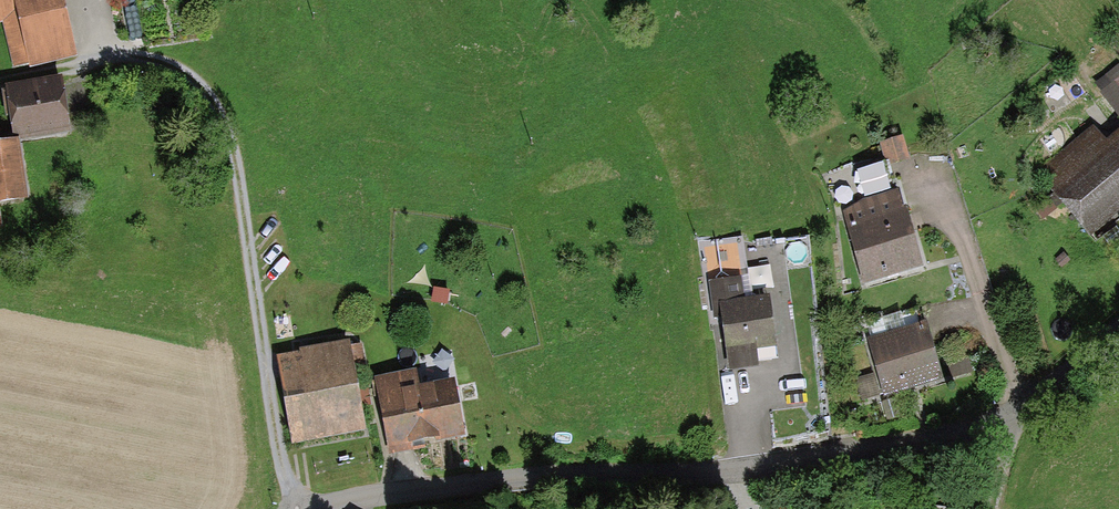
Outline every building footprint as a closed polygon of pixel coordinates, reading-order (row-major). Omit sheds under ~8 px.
[(11,63),(71,47),(58,0),(0,0),(0,24),(11,63)] [(8,88),(16,129),(66,119),(57,78),(8,88)] [(1090,226),(1118,201),(1118,131),(1086,157),(1075,139),(1039,165),(1090,226)] [(0,148),(0,206),(16,203),(5,147),(0,148)] [(845,207),(866,276),(922,260),(891,170),(858,180),(863,200),(845,207)] [(739,245),(701,248),(703,274),(742,270),(739,245)] [(754,366),(753,348),(772,347),(769,302),(741,305),(739,283),(710,285),(712,317),(725,316),(729,368),(754,366)] [(869,335),(884,389),(957,369),(947,329),(927,335),(922,318),(869,335)] [(294,439),(361,426),(345,346),(278,359),(294,439)] [(376,379),(389,448),(458,434),(448,381),(413,388),(409,373),(376,379)]
